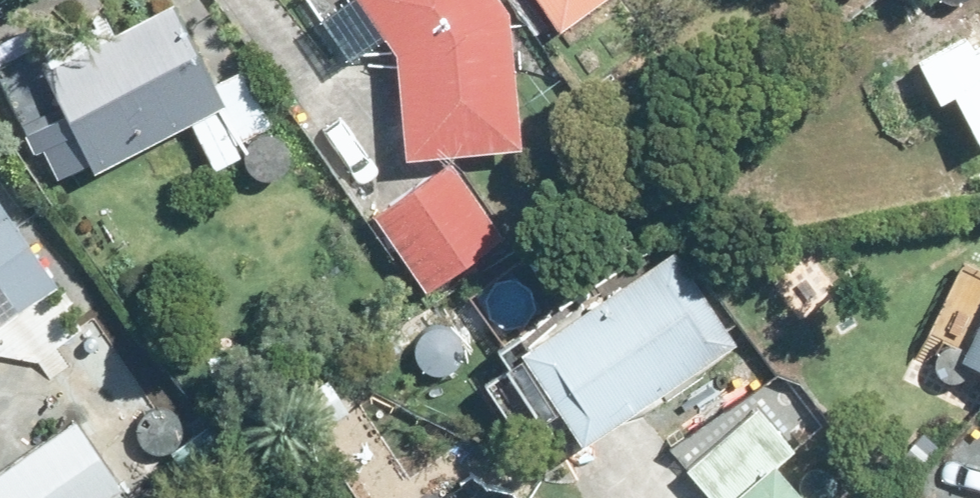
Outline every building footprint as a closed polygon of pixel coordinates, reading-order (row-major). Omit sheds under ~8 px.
[(377,54),(394,43),(407,62),(417,170),(453,167),(460,167),(532,159),(519,26),(501,0),(339,0),(377,54)] [(569,40),(626,0),(541,0),(569,40)] [(187,11),(57,78),(45,54),(0,77),(0,78),(41,162),(49,158),(64,188),(99,170),(105,184),(150,160),(162,182),(211,158),(221,176),(249,160),(244,149),(280,128),(247,73),(225,87),(187,11)] [(979,127),(979,64),(952,80),(979,127)] [(434,299),(510,246),(461,174),(459,171),(454,176),(383,225),(434,299)] [(2,308),(22,311),(31,323),(68,297),(0,198),(0,309),(2,308)] [(536,361),(597,456),(748,357),(686,263),(536,361)] [(967,332),(959,349),(977,358),(973,365),(979,369),(979,275),(955,326),(967,332)] [(712,497),(810,497),(789,473),(807,459),(767,414),(693,477),(712,497)] [(0,489),(0,497),(128,497),(83,432),(0,489)] [(194,433),(182,441),(192,455),(205,446),(194,433)]
